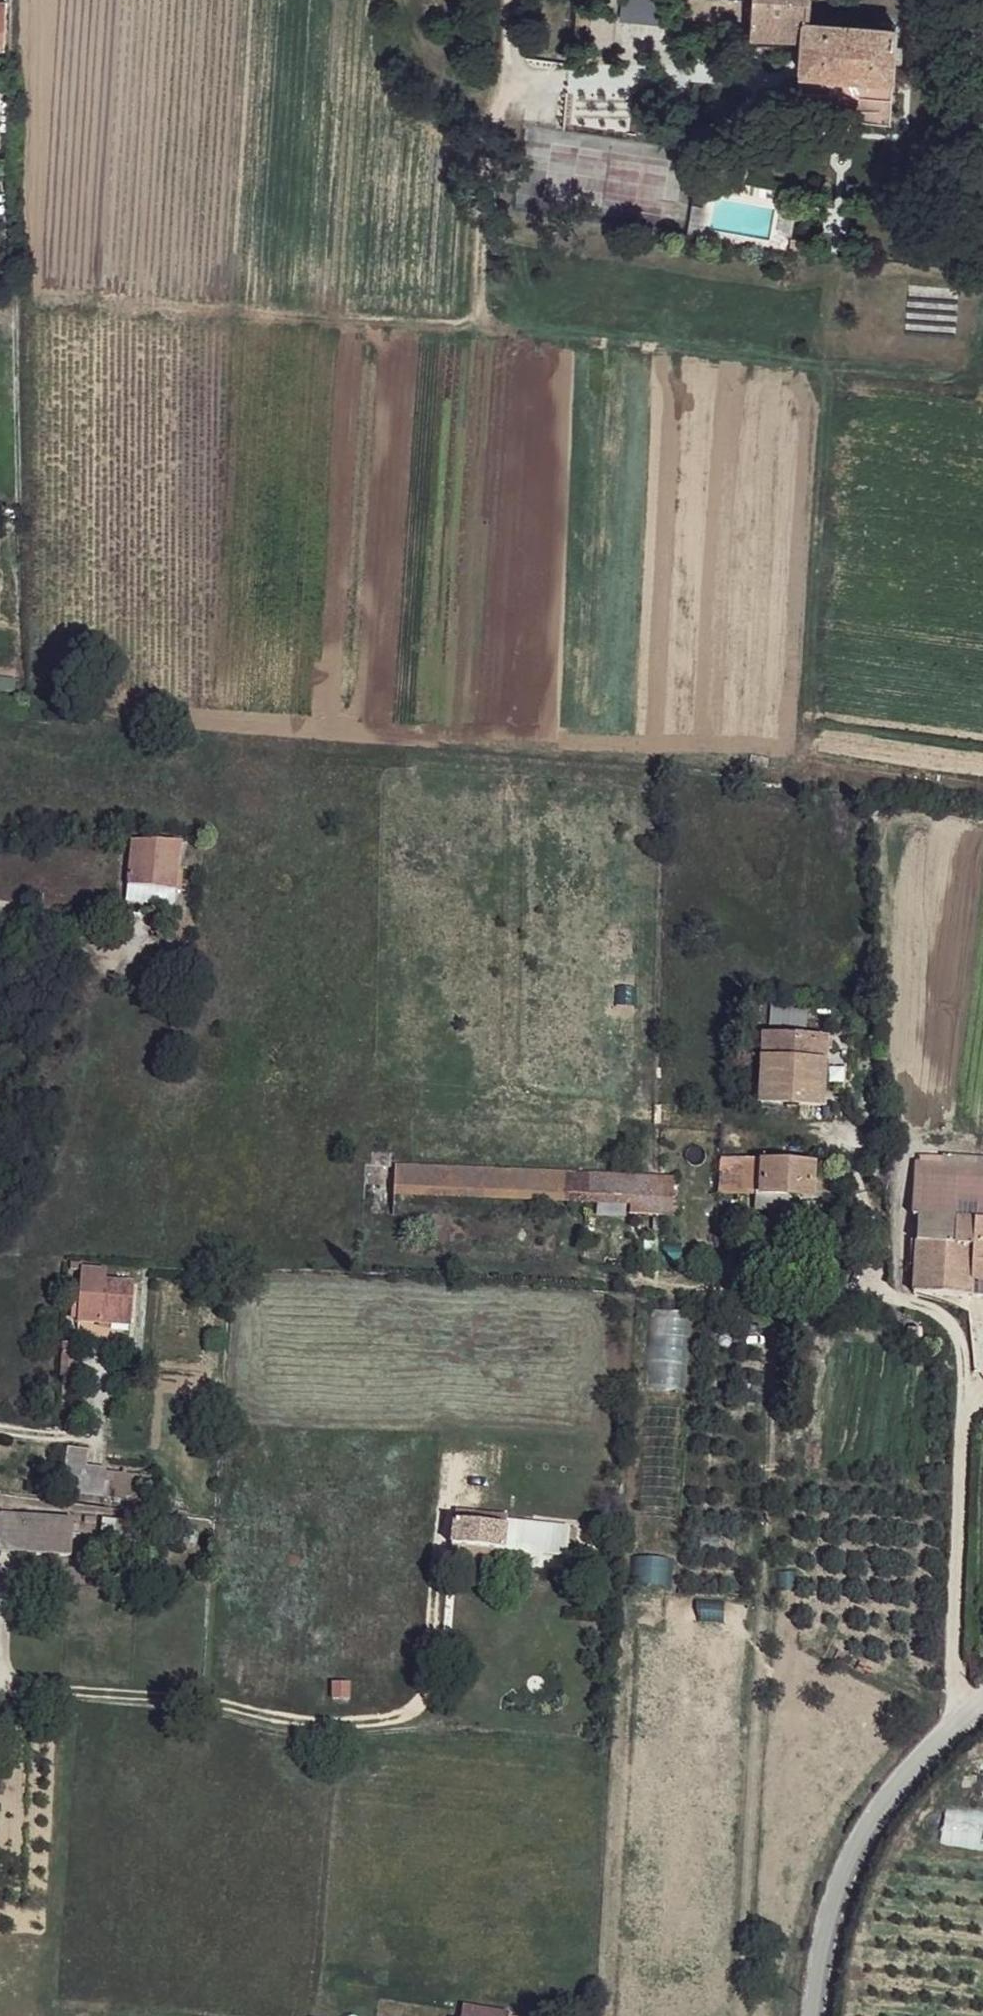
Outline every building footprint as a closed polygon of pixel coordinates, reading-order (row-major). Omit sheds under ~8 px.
[(746,33),(799,37),(801,19),(808,19),(810,0),(749,0),(746,33)] [(808,19),(801,19),(799,37),(798,73),(891,80),(895,27),(808,19)] [(891,80),(798,73),(793,111),(807,114),(809,105),(876,112),(876,119),(888,119),(891,80)] [(714,162),(695,160),(688,200),(698,202),(702,185),(710,187),(716,167),(714,162)] [(181,843),(138,838),(133,882),(178,889),(181,843)] [(178,889),(133,882),(132,898),(177,901),(178,889)] [(822,1041),(764,1036),(762,1098),(822,1101),(822,1041)] [(918,1237),(919,1292),(982,1296),(982,1157),(949,1155),(948,1162),(918,1160),(914,1214),(919,1214),(918,1237)] [(762,1157),(724,1156),(721,1191),(747,1195),(749,1190),(761,1191),(762,1157)] [(813,1165),(762,1157),(761,1191),(811,1196),(812,1189),(813,1165)] [(650,1174),(397,1164),(393,1193),(643,1202),(643,1210),(652,1210),(673,1211),(673,1177),(650,1174)] [(829,1166),(813,1165),(812,1189),(827,1189),(829,1166)] [(102,1271),(79,1270),(78,1281),(79,1294),(101,1295),(102,1282),(102,1271)] [(78,1281),(72,1282),(71,1282),(69,1325),(116,1328),(119,1284),(102,1282),(101,1295),(79,1294),(78,1281)] [(80,1454),(59,1450),(57,1495),(97,1498),(98,1470),(81,1468),(80,1454)] [(504,1509),(458,1506),(456,1541),(504,1546),(571,1549),(571,1518),(505,1515),(504,1509)] [(1,1515),(0,1527),(0,1548),(73,1556),(75,1523),(1,1515)] [(504,1546),(456,1541),(455,1554),(503,1557),(504,1546)] [(465,2007),(463,2015),(511,2015),(465,2007)]
